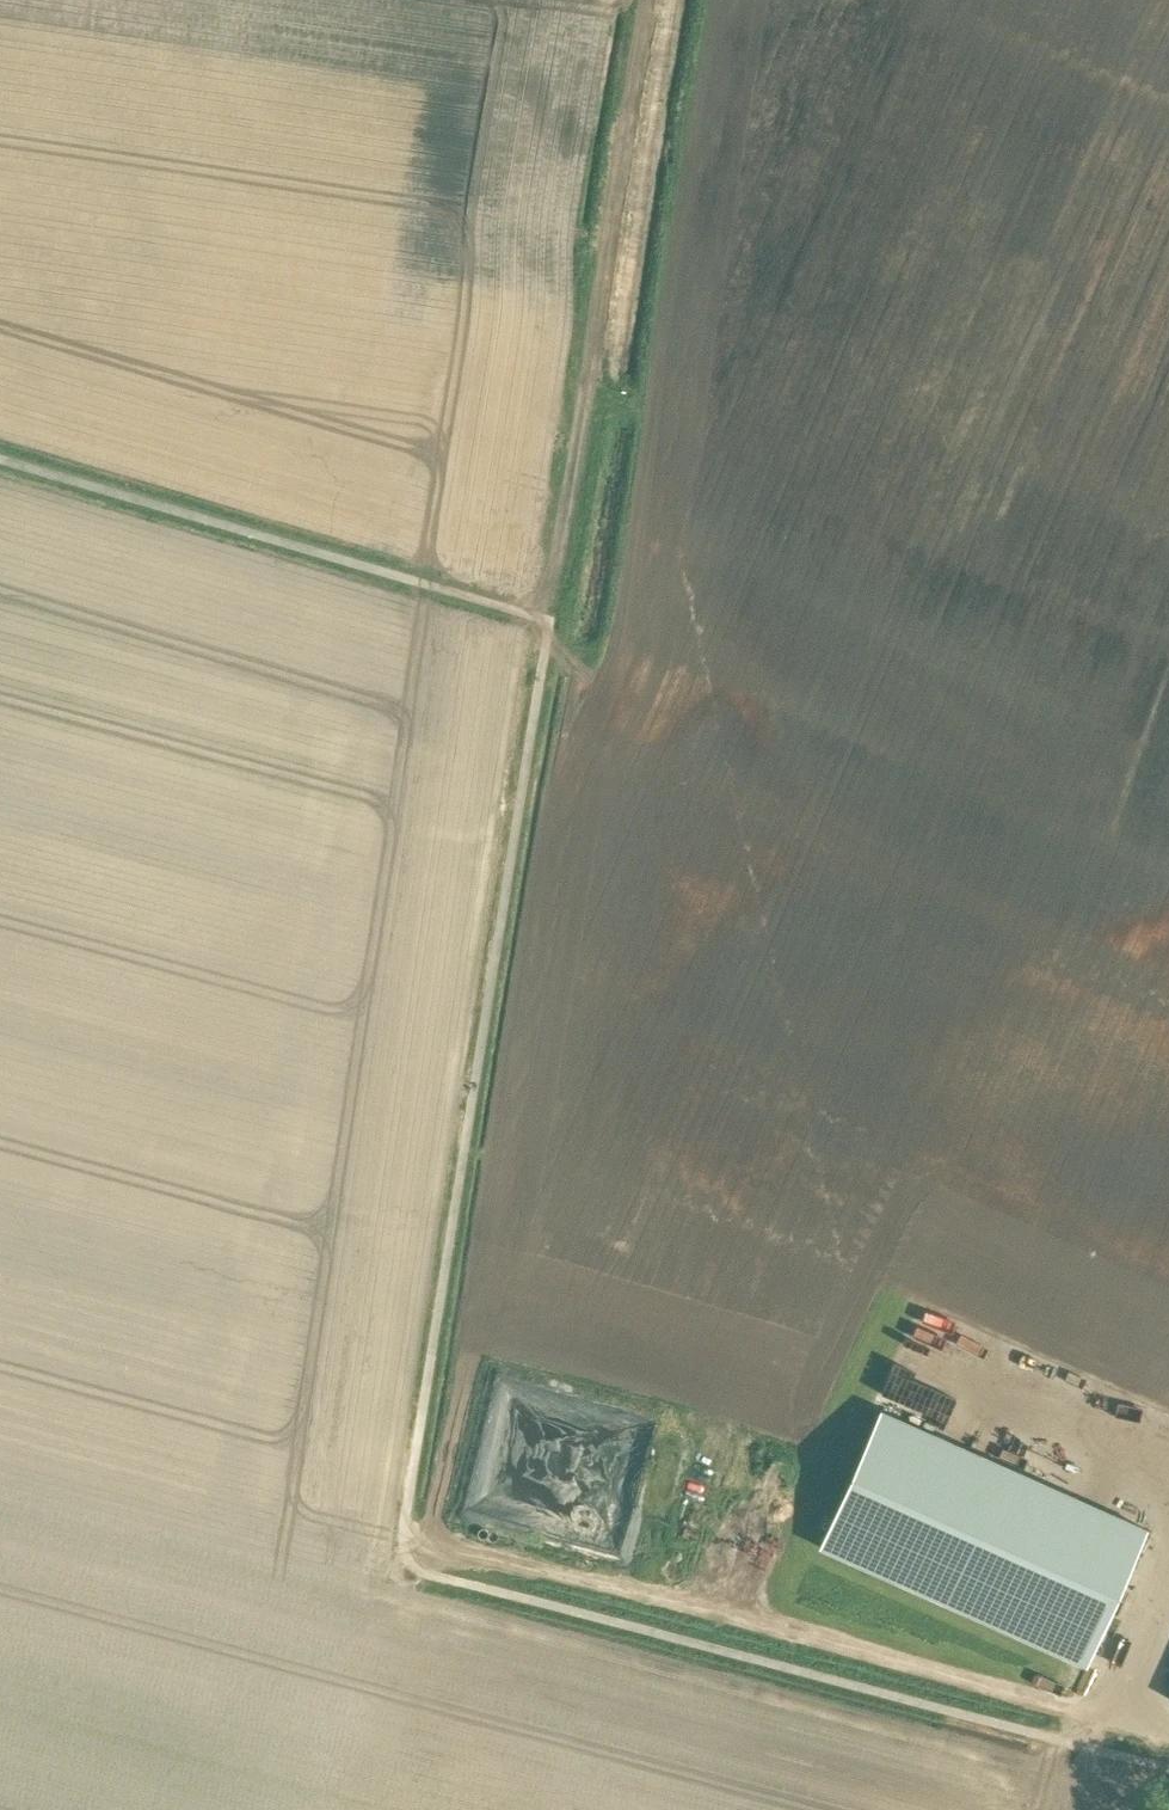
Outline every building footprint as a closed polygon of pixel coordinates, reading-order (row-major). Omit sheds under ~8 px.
[(878,1569),(1088,1662),(1147,1530),(879,1411),(820,1543),(818,1547),(876,1573),(878,1569)]
